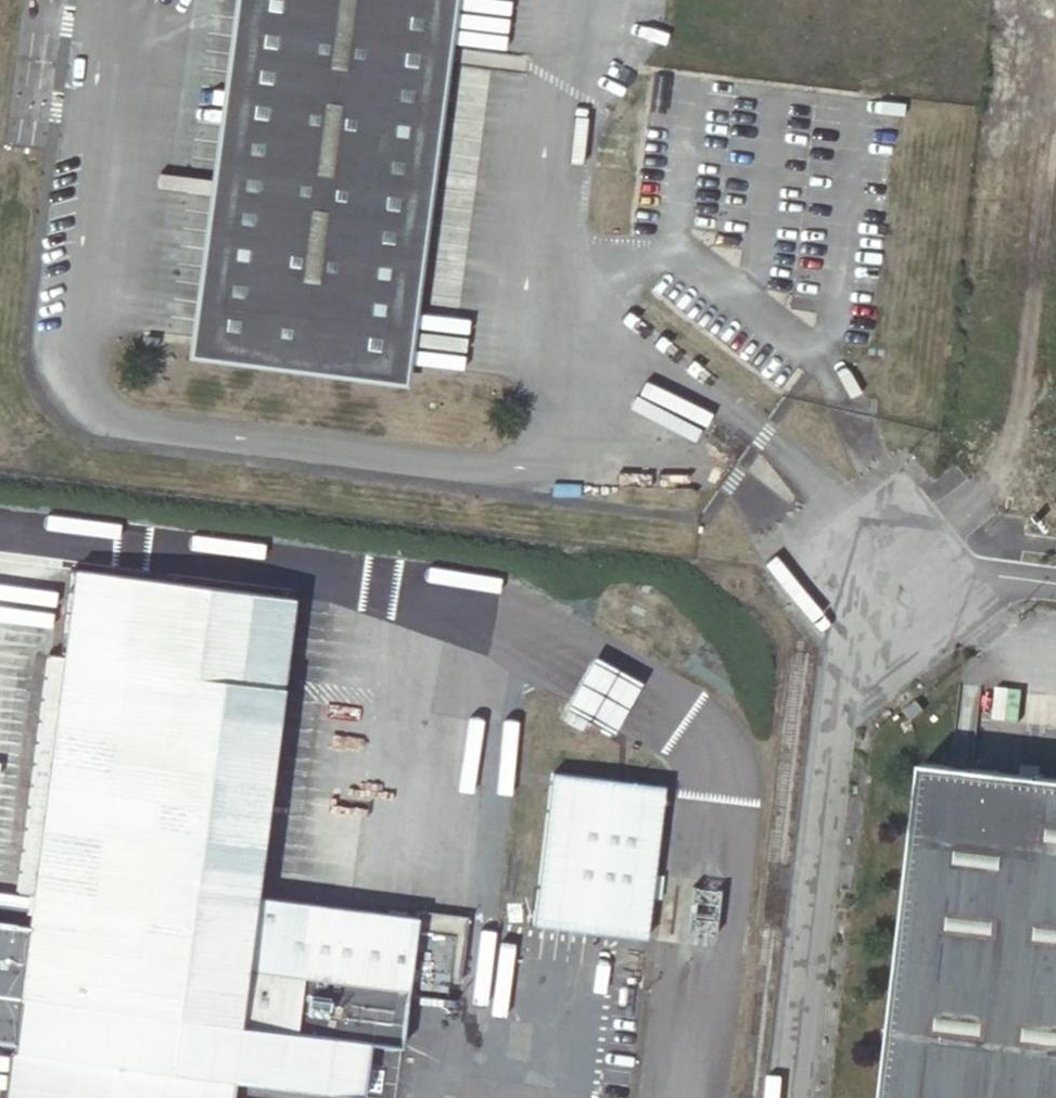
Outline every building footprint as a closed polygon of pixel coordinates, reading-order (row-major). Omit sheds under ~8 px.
[(230,29),(186,360),(408,389),(459,0),(234,0),(230,29)] [(363,1040),(392,1044),(408,919),(250,895),(287,594),(69,565),(58,652),(43,649),(11,890),(27,892),(21,923),(0,920),(0,991),(225,1021),(363,1040)] [(589,669),(565,710),(613,738),(638,697),(589,669)] [(910,685),(897,694),(904,703),(917,694),(910,685)] [(881,1097),(1055,1097),(1055,780),(918,764),(881,1097)] [(548,776),(528,928),(639,942),(657,790),(548,776)] [(363,1040),(225,1021),(0,991),(0,1042),(6,1043),(0,1090),(0,1097),(222,1097),(225,1080),(355,1095),(363,1040)]
